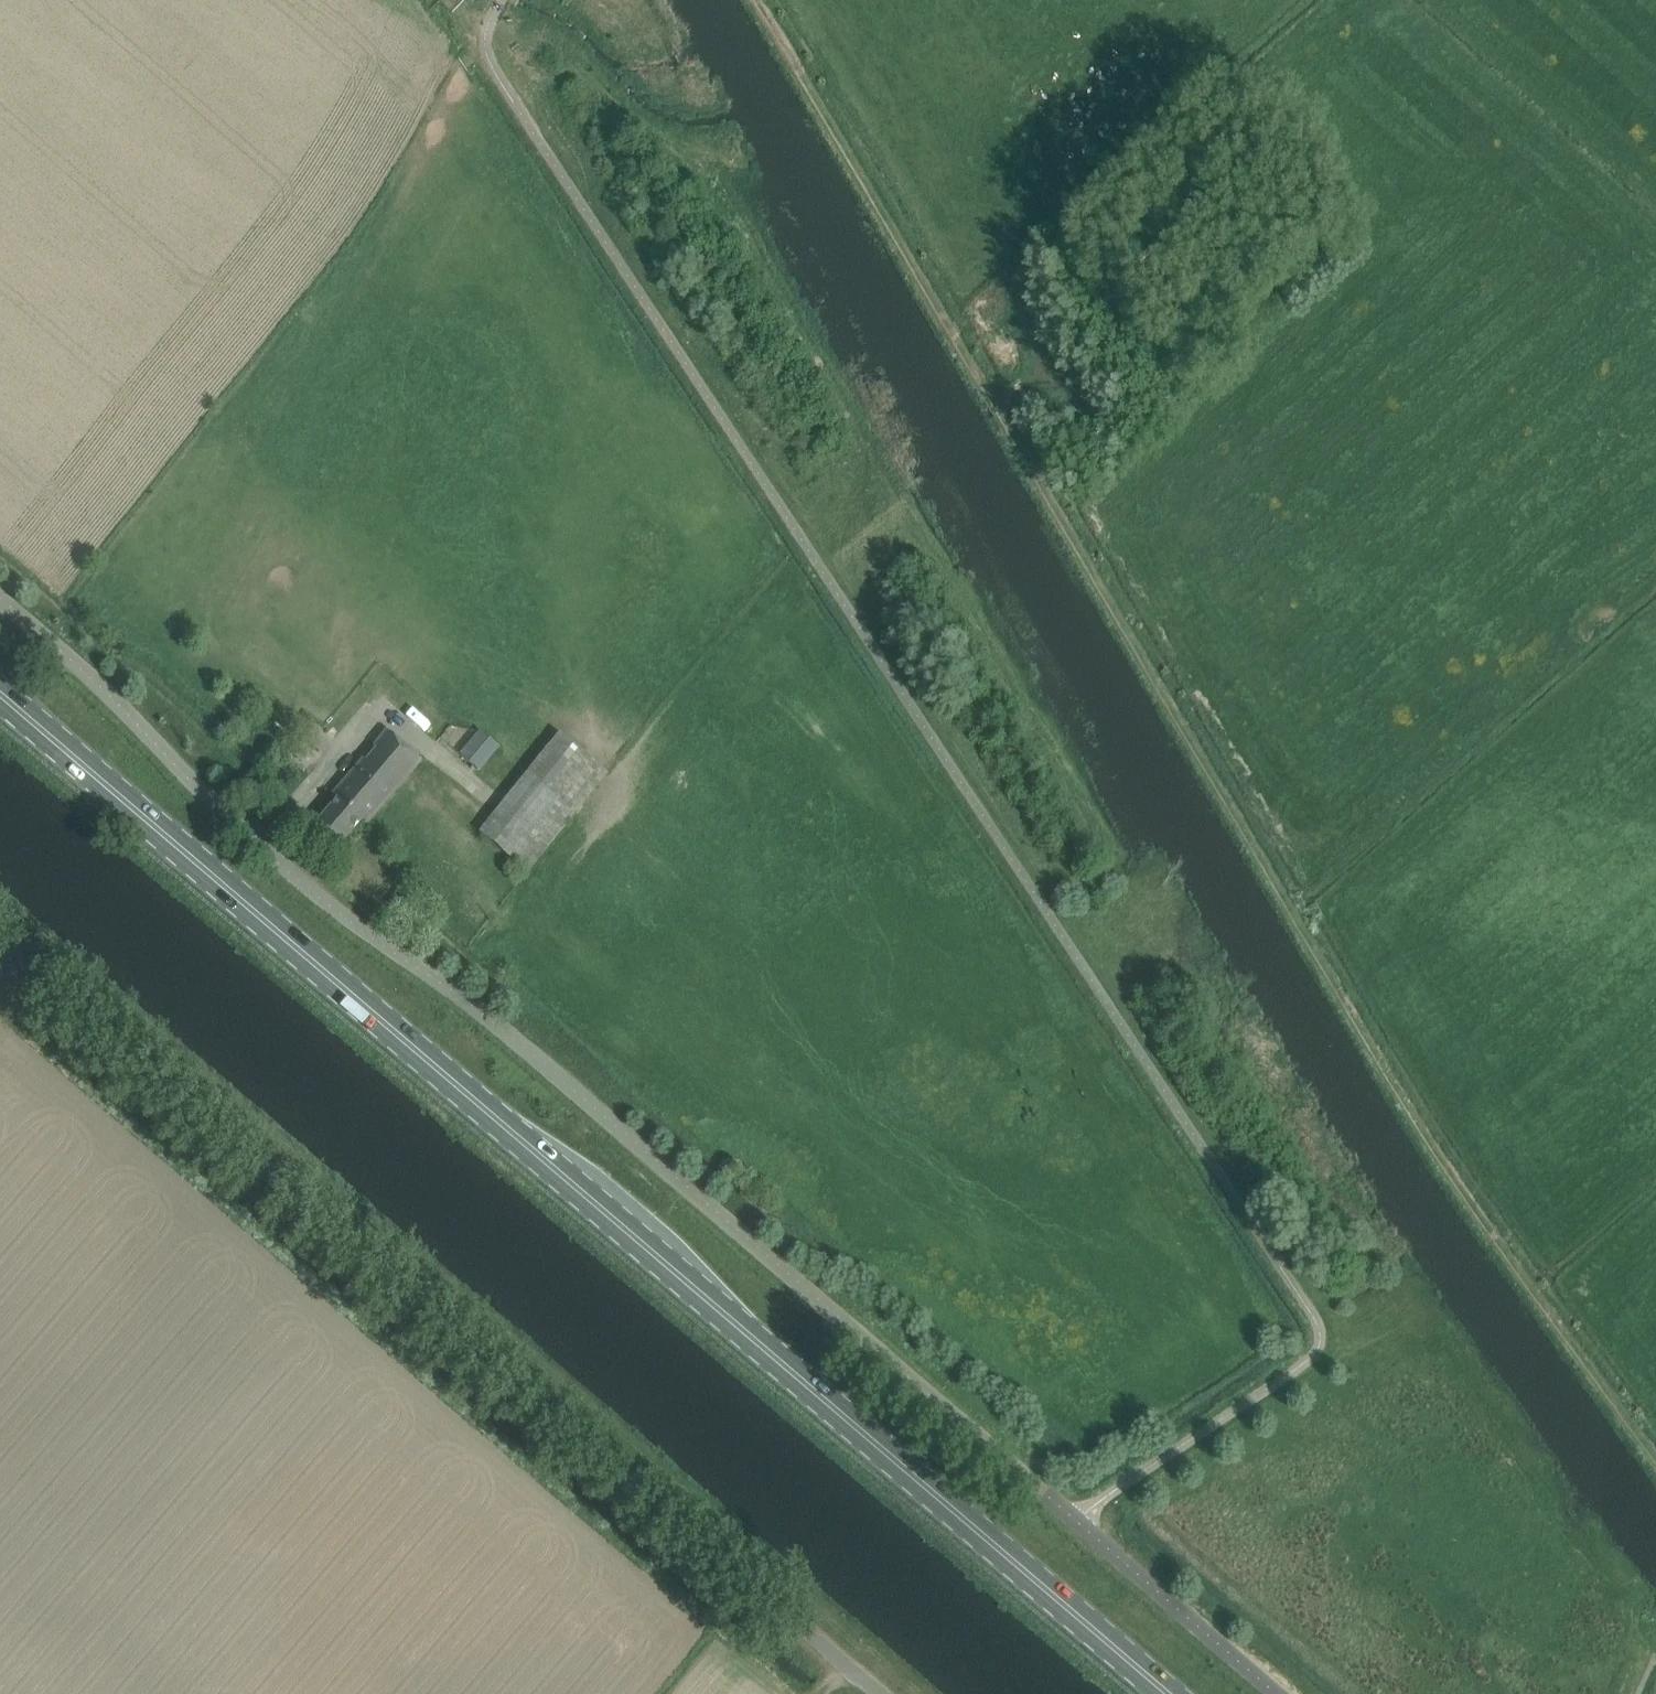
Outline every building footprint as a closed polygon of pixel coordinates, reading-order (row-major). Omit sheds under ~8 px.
[(535,868),(608,765),(558,730),(486,834),(535,868)] [(367,823),(382,807),(422,760),(388,731),(334,794),(339,799),(316,825),(339,846),(362,819),(367,823)] [(499,751),(480,735),(461,757),(480,774),(499,751)]
